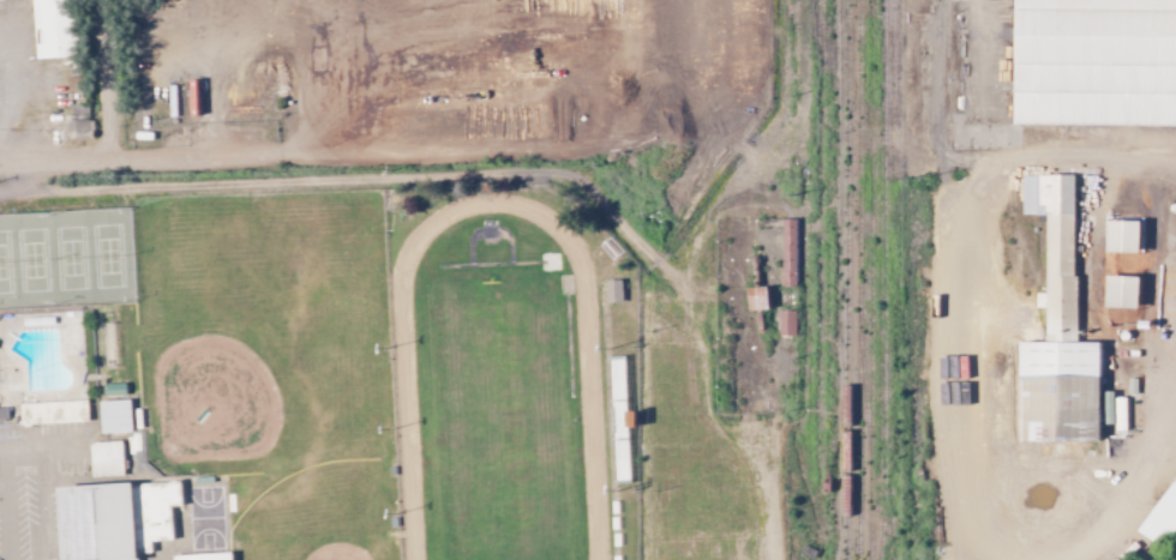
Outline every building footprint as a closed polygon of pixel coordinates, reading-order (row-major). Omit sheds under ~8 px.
[(35,59),(79,57),(77,0),(33,0),(35,59)] [(1014,126),(1175,127),(1175,0),(1016,0),(1014,126)] [(92,120),(87,120),(87,105),(71,105),(71,115),(64,115),(63,138),(92,139),(92,120)] [(1074,175),(1022,175),(1022,215),(1046,215),(1046,293),(1035,293),(1035,308),(1044,308),(1045,342),(1018,342),(1019,441),(1099,441),(1099,343),(1075,343),(1074,175)] [(1140,221),(1104,221),(1104,252),(1139,253),(1140,221)] [(1139,277),(1107,276),(1106,308),(1138,309),(1139,277)] [(606,302),(621,302),(620,280),(605,281),(606,302)] [(746,289),(747,311),(767,310),(767,288),(746,289)] [(795,311),(779,311),(779,336),(795,335),(795,311)] [(99,401),(100,434),(131,433),(130,400),(99,401)] [(88,422),(87,401),(19,404),(20,425),(88,422)] [(91,477),(123,476),(121,442),(89,443),(91,477)] [(1139,533),(1165,551),(1175,535),(1175,479),(1139,533)] [(59,559),(54,559),(136,559),(136,554),(150,553),(149,541),(172,540),(170,507),(181,506),(179,482),(56,488),(59,559)]
